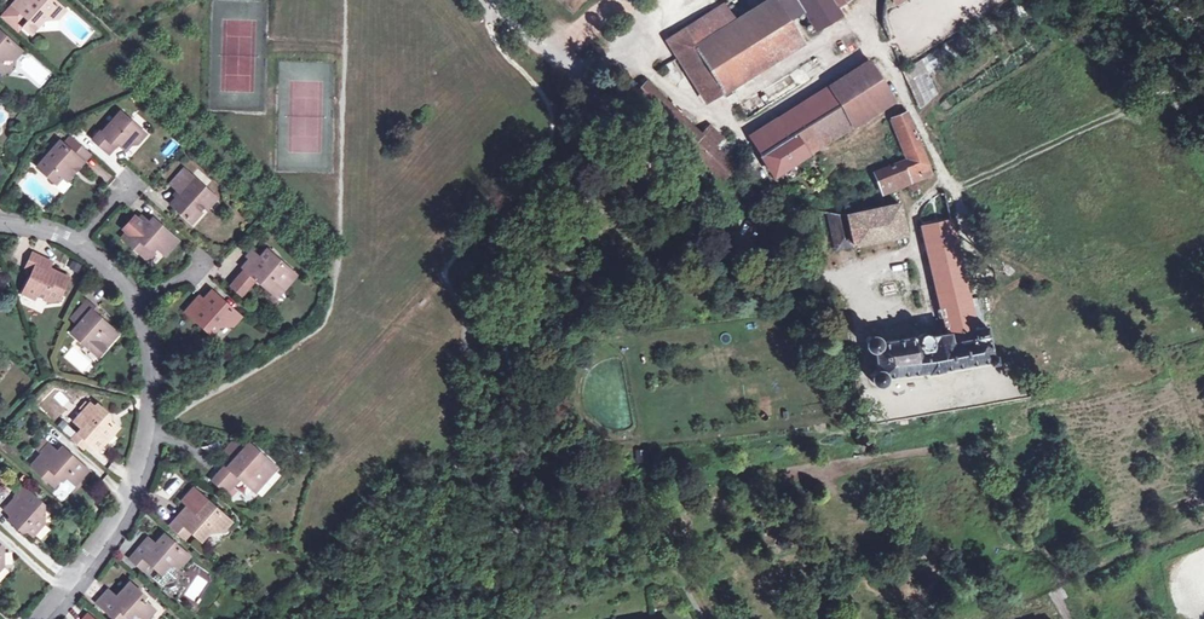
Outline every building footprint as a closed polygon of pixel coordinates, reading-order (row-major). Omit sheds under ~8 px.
[(37,25),(43,17),(57,18),(64,10),(53,0),(16,0),(13,4),(19,10),(25,15),(37,25)] [(788,21),(775,0),(768,0),(761,4),(737,20),(694,47),(722,92),(802,43),(788,21)] [(788,21),(804,11),(815,29),(840,14),(837,8),(849,0),(775,0),(788,21)] [(694,47),(737,20),(726,3),(667,40),(706,102),(722,92),(694,47)] [(19,10),(13,4),(3,15),(18,28),(21,24),(18,22),(25,15),(19,10)] [(30,32),(37,25),(25,15),(18,22),(21,24),(30,32)] [(14,58),(21,50),(0,32),(0,58),(14,58)] [(829,87),(851,127),(893,101),(870,61),(829,87)] [(713,146),(700,134),(648,81),(635,94),(647,105),(646,107),(721,179),(731,169),(734,167),(713,146)] [(851,127),(829,87),(752,136),(762,153),(793,134),(805,155),(851,127)] [(118,142),(125,148),(130,142),(138,141),(145,132),(122,112),(103,133),(100,131),(93,139),(108,152),(118,142)] [(904,161),(913,181),(932,174),(907,112),(892,119),(908,160),(904,161)] [(710,124),(700,134),(713,146),(723,136),(710,124)] [(793,134),(762,153),(761,153),(773,174),(805,155),(793,134)] [(79,158),(86,149),(72,136),(64,145),(61,142),(37,168),(55,183),(61,176),(66,180),(71,174),(71,169),(73,166),(77,167),(82,161),(79,158)] [(90,152),(86,149),(79,158),(82,161),(90,152)] [(107,183),(113,175),(92,158),(86,166),(107,183)] [(904,161),(900,163),(908,183),(913,181),(904,161)] [(908,183),(900,163),(874,173),(883,194),(908,183)] [(202,204),(210,194),(184,170),(170,185),(181,194),(171,205),(190,222),(204,206),(202,204)] [(64,192),(70,184),(62,179),(56,187),(64,192)] [(213,196),(210,194),(202,204),(204,206),(208,209),(217,199),(213,196)] [(905,234),(898,203),(846,214),(828,212),(828,214),(836,249),(905,234)] [(127,234),(122,239),(141,256),(148,262),(154,254),(152,252),(155,248),(165,256),(177,242),(160,228),(156,232),(141,218),(137,222),(134,219),(123,231),(127,234)] [(879,339),(878,338),(877,337),(875,336),(874,336),(872,336),(871,336),(869,337),(868,337),(867,338),(866,340),(865,341),(865,342),(865,344),(865,346),(866,347),(866,348),(867,349),(869,350),(870,351),(871,351),(873,351),(875,351),(876,370),(875,370),(873,371),(872,372),(871,373),(870,374),(870,376),(870,378),(870,379),(870,381),(871,382),(872,383),(873,384),(874,385),(876,385),(878,386),(879,385),(881,385),(882,384),(883,383),(884,382),(885,381),(885,379),(885,378),(885,376),(927,371),(927,373),(944,370),(943,368),(993,360),(991,355),(986,328),(984,328),(979,299),(969,300),(951,223),(924,229),(946,334),(931,336),(929,334),(926,333),(920,335),(918,337),(918,338),(880,343),(880,342),(880,340),(879,339)] [(245,269),(242,272),(252,281),(255,278),(269,291),(275,283),(282,290),(295,275),(266,250),(260,257),(257,260),(252,256),(242,267),(245,269)] [(32,272),(39,257),(31,254),(24,268),(32,272)] [(50,263),(39,257),(32,272),(22,294),(33,299),(35,295),(46,301),(57,299),(67,278),(53,272),(51,274),(46,272),(50,263)] [(68,259),(64,268),(77,274),(81,265),(68,259)] [(252,281),(242,272),(237,277),(230,285),(240,294),(247,287),(252,281)] [(276,297),(282,290),(275,283),(269,291),(276,297)] [(186,311),(211,334),(219,325),(233,324),(240,316),(212,291),(205,299),(206,300),(202,304),(198,299),(186,311)] [(71,332),(98,355),(116,333),(90,310),(94,307),(86,301),(70,318),(78,325),(71,332)] [(95,361),(74,342),(62,356),(84,374),(95,361)] [(95,436),(103,443),(116,429),(108,424),(108,416),(95,405),(92,409),(88,405),(73,423),(81,430),(77,434),(88,445),(95,436)] [(811,426),(775,431),(775,437),(811,432),(811,426)] [(769,432),(714,439),(714,444),(769,437),(769,432)] [(88,445),(77,434),(72,440),(83,450),(88,445)] [(95,436),(88,445),(96,451),(103,443),(95,436)] [(233,460),(244,449),(235,441),(224,452),(233,460)] [(225,492),(229,488),(239,477),(254,491),(274,468),(248,444),(244,449),(233,460),(227,467),(225,465),(212,480),(225,492)] [(64,477),(73,485),(86,471),(69,456),(66,460),(57,452),(56,454),(48,447),(30,467),(49,485),(56,478),(61,482),(64,477)] [(27,530),(32,535),(43,522),(42,505),(24,488),(4,510),(11,516),(8,520),(21,531),(27,530)] [(191,531),(202,539),(209,531),(222,530),(230,521),(205,500),(196,511),(189,504),(170,525),(185,538),(191,531)] [(148,562),(160,572),(167,564),(181,564),(188,556),(164,535),(155,545),(147,538),(129,557),(141,568),(148,562)] [(197,575),(184,595),(195,601),(207,581),(197,575)] [(115,618),(133,618),(138,613),(144,618),(153,609),(138,596),(141,593),(129,583),(121,592),(124,595),(119,601),(107,591),(97,603),(115,618)]
